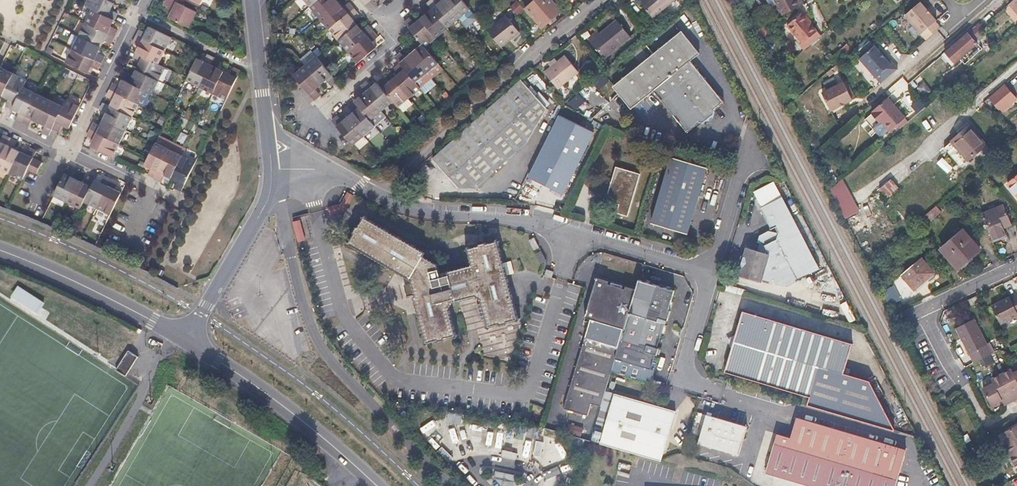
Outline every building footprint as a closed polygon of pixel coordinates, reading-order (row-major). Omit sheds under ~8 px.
[(116,13),(110,9),(113,4),(106,0),(88,0),(85,6),(92,9),(113,20),(116,13)] [(179,0),(167,0),(164,5),(173,9),(169,18),(188,28),(196,12),(182,5),(183,2),(179,0)] [(338,2),(336,0),(317,0),(310,6),(320,17),(338,2)] [(458,18),(443,0),(442,0),(437,4),(433,0),(430,0),(426,3),(447,27),(458,18)] [(462,0),(443,0),(458,18),(469,8),(462,0)] [(527,10),(544,29),(562,13),(551,0),(549,0),(548,0),(546,0),(540,5),(536,2),(527,10)] [(639,3),(652,19),(675,0),(643,0),(639,3)] [(796,0),(771,0),(779,16),(799,6),(796,0)] [(1009,4),(1016,14),(1016,0),(1013,0),(1009,4)] [(320,17),(329,29),(335,24),(353,8),(348,2),(342,7),(338,2),(320,17)] [(921,2),(905,15),(922,34),(937,21),(921,2)] [(435,37),(447,27),(426,3),(420,9),(425,15),(419,19),(435,37)] [(329,29),(339,40),(357,25),(353,19),(359,15),(353,8),(335,24),(329,29)] [(469,8),(458,18),(466,27),(477,18),(469,8)] [(110,26),(113,20),(92,9),(86,23),(113,37),(117,30),(110,26)] [(788,26),(796,35),(798,32),(806,41),(818,30),(803,13),(788,26)] [(488,31),(501,47),(520,32),(506,16),(488,31)] [(424,47),(435,37),(419,19),(414,23),(409,18),(403,23),(417,38),(424,47)] [(619,20),(592,41),(606,58),(632,37),(619,20)] [(110,43),(113,37),(86,23),(80,35),(100,46),(104,40),(110,43)] [(339,40),(349,51),(373,31),(367,25),(361,30),(357,25),(339,40)] [(956,66),(961,62),(979,46),(977,43),(985,37),(982,34),(986,31),(980,25),(946,55),(956,66)] [(164,50),(170,37),(149,27),(146,33),(139,30),(136,36),(164,50)] [(349,51),(358,62),(376,47),(372,42),(378,37),(373,31),(349,51)] [(722,103),(690,62),(699,54),(681,31),(613,86),(631,108),(653,90),(686,132),(698,122),(699,123),(703,123),(706,121),(706,117),(711,114),(713,114),(714,114),(715,110),(714,109),(722,103)] [(100,63),(104,56),(97,52),(100,46),(80,35),(73,49),(100,63)] [(136,53),(158,63),(164,50),(136,36),(132,44),(139,47),(136,53)] [(442,68),(424,47),(417,38),(411,44),(415,49),(410,53),(431,77),(442,68)] [(834,67),(839,62),(852,51),(847,44),(832,56),(830,53),(825,56),(834,67)] [(883,84),(899,69),(888,57),(887,58),(876,46),(861,59),(883,84)] [(979,46),(961,62),(966,67),(984,51),(979,46)] [(97,69),(100,63),(73,49),(67,62),(87,72),(91,66),(97,69)] [(165,67),(158,63),(136,53),(133,60),(139,63),(136,69),(158,80),(165,67)] [(419,87),(431,77),(410,53),(405,58),(400,53),(395,58),(398,62),(399,63),(419,87)] [(186,80),(200,87),(214,59),(206,55),(203,61),(197,58),(193,65),(187,78),(186,80)] [(316,55),(304,65),(320,85),(325,81),(330,87),(337,80),(327,69),(317,57),(316,55)] [(567,56),(547,73),(561,89),(580,72),(567,56)] [(200,87),(212,93),(224,70),(217,67),(220,62),(214,59),(200,87)] [(408,97),(419,87),(399,63),(393,68),(398,74),(392,79),(408,97)] [(315,90),(320,85),(304,65),(293,74),(297,79),(314,100),(320,95),(315,90)] [(3,95),(13,74),(0,68),(0,94),(3,95)] [(230,74),(224,70),(212,93),(225,100),(239,71),(233,68),(230,74)] [(152,93),(158,80),(136,69),(133,75),(127,72),(123,79),(145,90),(152,93)] [(5,105),(12,109),(23,87),(26,80),(13,74),(3,95),(9,98),(5,105)] [(397,107),(408,97),(392,79),(387,84),(382,78),(377,83),(392,101),(397,107)] [(138,103),(145,90),(123,79),(120,86),(113,83),(110,89),(138,103)] [(847,79),(844,81),(853,99),(856,98),(847,79)] [(832,110),(853,99),(844,81),(823,92),(832,110)] [(367,82),(361,87),(381,111),(392,101),(377,83),(371,87),(367,82)] [(528,144),(547,109),(523,82),(434,160),(458,186),(476,190),(528,144)] [(1004,84),(989,98),(1001,112),(1016,99),(1004,84)] [(15,118),(22,121),(36,93),(23,87),(12,109),(19,112),(15,118)] [(369,120),(381,111),(361,87),(355,92),(360,97),(354,102),(369,120)] [(110,106),(132,117),(138,103),(110,89),(106,96),(113,99),(110,106)] [(32,118),(39,122),(50,100),(36,93),(22,121),(29,125),(32,118)] [(873,115),(875,118),(892,103),(888,99),(873,111),(874,113),(872,114),(873,115)] [(49,134),(53,128),(63,107),(50,100),(39,122),(45,125),(42,131),(49,134)] [(68,127),(70,124),(75,114),(79,106),(66,100),(63,107),(53,128),(59,131),(62,125),(68,127)] [(374,126),(369,120),(354,102),(348,108),(351,112),(346,116),(363,136),(374,126)] [(788,106),(792,115),(798,110),(793,102),(788,106)] [(104,119),(125,130),(132,117),(110,106),(103,103),(100,110),(107,113),(104,119)] [(891,131),(905,118),(892,103),(875,118),(880,123),(882,121),(890,130),(891,131)] [(925,107),(916,115),(920,119),(929,111),(925,107)] [(562,115),(530,176),(564,193),(596,133),(562,115)] [(352,145),(363,136),(346,116),(341,120),(338,116),(332,121),(351,143),(352,145)] [(908,122),(905,118),(891,131),(894,135),(908,122)] [(90,130),(118,143),(125,130),(104,119),(100,126),(93,122),(90,130)] [(969,125),(951,141),(968,161),(986,145),(969,125)] [(112,156),(118,143),(90,130),(87,136),(94,140),(91,146),(112,156)] [(9,139),(3,135),(0,140),(0,157),(9,139)] [(155,143),(168,149),(171,143),(158,136),(155,143)] [(8,172),(18,152),(12,149),(16,142),(9,139),(0,157),(0,168),(8,172)] [(147,174),(154,177),(168,149),(155,143),(154,144),(147,158),(144,165),(150,168),(147,174)] [(168,149),(181,156),(185,149),(171,143),(168,149)] [(22,179),(27,169),(33,158),(36,152),(29,148),(25,155),(18,152),(8,172),(22,179)] [(165,175),(170,178),(181,156),(168,149),(154,177),(161,181),(165,175)] [(174,187),(180,190),(194,163),(181,156),(170,178),(177,181),(174,187)] [(670,162),(650,228),(686,239),(706,172),(670,162)] [(54,195),(67,201),(78,180),(71,177),(74,170),(68,167),(54,195)] [(615,171),(604,205),(610,207),(609,212),(614,214),(616,209),(618,210),(615,217),(626,221),(640,179),(615,171)] [(80,208),(83,201),(94,180),(87,177),(84,183),(78,180),(67,201),(80,208)] [(83,201),(96,207),(110,180),(103,177),(101,183),(94,180),(83,201)] [(1008,185),(1016,196),(1016,178),(1008,185)] [(879,189),(886,197),(898,187),(890,179),(879,189)] [(114,190),(117,183),(110,180),(96,207),(110,214),(121,193),(114,190)] [(845,211),(853,204),(841,182),(833,188),(845,211)] [(786,290),(812,277),(809,271),(816,267),(782,202),(760,213),(771,234),(776,232),(779,238),(778,243),(768,249),(761,247),(759,255),(747,252),(739,280),(762,287),(763,283),(786,290)] [(980,213),(989,234),(1012,225),(1003,204),(980,213)] [(920,219),(925,225),(925,226),(941,212),(936,205),(920,219)] [(426,252),(366,218),(366,215),(362,216),(362,218),(358,226),(356,226),(353,231),(354,233),(349,242),(347,242),(347,246),(351,246),(411,281),(414,296),(413,296),(425,341),(423,343),(426,345),(428,344),(435,342),(438,343),(443,341),(445,339),(453,337),(455,338),(457,335),(454,333),(449,309),(452,303),(476,298),(480,301),(481,305),(477,306),(481,320),(485,320),(487,326),(485,328),(489,330),(491,327),(499,325),(501,326),(506,324),(507,323),(516,320),(518,322),(520,318),(518,317),(498,242),(499,241),(496,238),(495,240),(487,242),(485,241),(479,242),(478,244),(469,247),(467,246),(465,249),(467,250),(471,265),(438,272),(436,264),(423,255),(426,252)] [(300,219),(293,220),(297,239),(304,238),(300,219)] [(920,219),(909,229),(914,234),(925,225),(920,219)] [(940,249),(957,269),(980,250),(963,230),(940,249)] [(533,249),(538,246),(539,246),(534,236),(528,239),(533,249)] [(541,249),(540,250),(535,252),(540,262),(546,259),(541,249)] [(938,263),(928,250),(924,253),(935,266),(938,263)] [(921,257),(900,274),(914,290),(934,273),(921,257)] [(809,271),(812,277),(819,273),(816,267),(809,271)] [(569,376),(573,377),(571,385),(566,384),(563,395),(567,397),(562,414),(586,421),(589,408),(599,412),(610,374),(614,363),(634,293),(624,290),(624,291),(621,291),(621,289),(610,286),(610,287),(607,287),(607,285),(595,281),(594,287),(595,287),(594,290),(593,289),(585,317),(586,317),(585,319),(584,319),(583,322),(590,324),(589,328),(584,326),(580,338),(585,340),(583,347),(578,345),(574,357),(579,359),(577,366),(572,365),(569,376)] [(18,285),(10,296),(37,314),(44,303),(18,285)] [(634,293),(614,363),(610,374),(647,385),(654,360),(656,360),(658,354),(656,353),(665,324),(667,325),(669,315),(668,315),(673,296),(637,285),(634,293)] [(889,304),(900,299),(894,285),(882,290),(889,304)] [(1001,325),(1016,318),(1016,295),(993,307),(1001,325)] [(808,404),(894,430),(869,381),(844,374),(854,343),(742,309),(723,371),(810,397),(808,404)] [(991,355),(994,354),(989,344),(985,345),(973,320),(956,329),(973,364),(991,355)] [(129,351),(116,371),(126,377),(138,357),(129,351)] [(1013,375),(1011,370),(1001,375),(1014,402),(1016,400),(1016,373),(1013,375)] [(1007,405),(1014,402),(1001,375),(991,380),(994,385),(983,390),(990,406),(1004,399),(1007,405)] [(600,442),(660,460),(675,411),(615,394),(600,442)] [(706,414),(698,444),(739,456),(748,426),(706,414)] [(796,418),(790,438),(777,434),(765,472),(811,485),(895,485),(906,450),(796,418)] [(1016,453),(1016,427),(1003,434),(1009,444),(1004,447),(1009,457),(1016,453)] [(515,474),(495,469),(492,482),(507,485),(512,485),(515,474)]
